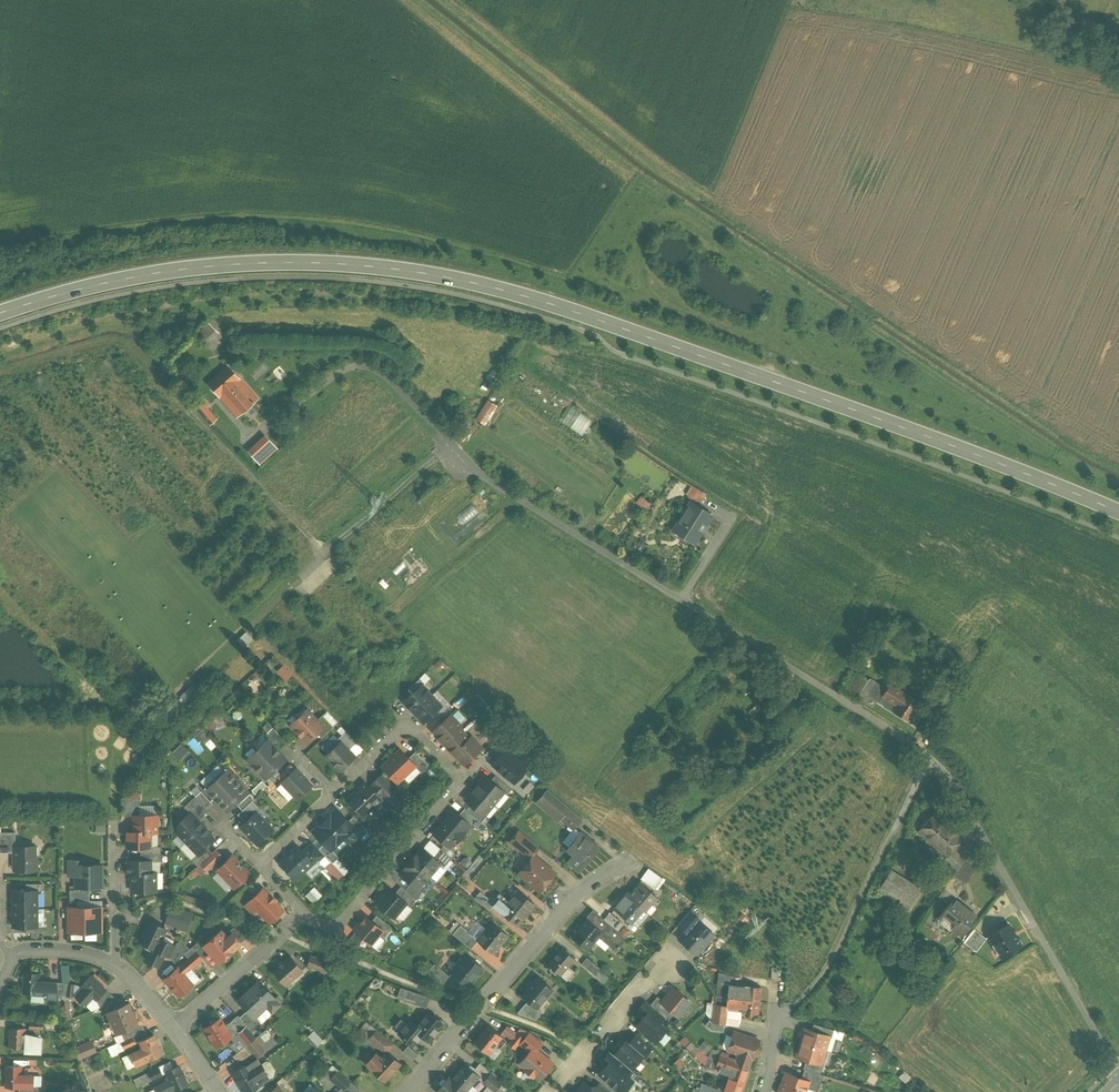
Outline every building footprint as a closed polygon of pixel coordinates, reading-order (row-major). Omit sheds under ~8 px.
[(223,336),(209,321),(194,333),(207,349),(223,336)] [(228,367),(209,384),(219,396),(239,379),(228,367)] [(257,399),(239,379),(219,396),(237,416),(257,399)] [(498,405),(488,399),(475,419),(485,425),(498,405)] [(216,419),(200,400),(194,406),(210,425),(216,419)] [(577,409),(566,424),(583,436),(593,421),(577,409)] [(267,435),(253,448),(267,463),(281,450),(267,435)] [(687,495),(703,503),(708,492),(692,485),(687,495)] [(712,515),(691,502),(673,531),(693,544),(712,515)] [(464,524),(480,512),(473,503),(457,516),(464,524)] [(246,647),(255,638),(247,630),(238,639),(246,647)] [(284,666),(279,669),(287,680),(291,676),(284,666)] [(857,672),(845,691),(853,697),(865,677),(857,672)] [(420,678),(409,689),(413,693),(422,685),(425,683),(420,678)] [(870,678),(862,691),(878,702),(878,701),(879,701),(882,697),(881,697),(887,688),(870,678)] [(904,692),(890,683),(887,688),(881,697),(882,697),(879,701),(892,710),(892,711),(909,721),(921,702),(904,692)] [(194,684),(177,699),(184,706),(201,691),(194,684)] [(413,693),(404,702),(414,712),(432,695),(422,685),(413,693)] [(432,695),(414,712),(423,722),(432,714),(441,706),(432,695)] [(441,706),(432,714),(437,719),(448,708),(444,703),(441,706)] [(308,711),(292,725),(307,741),(328,721),(322,715),(317,721),(308,711)] [(451,715),(433,731),(438,736),(438,737),(443,743),(445,742),(460,728),(461,726),(451,715)] [(286,742),(272,727),(267,733),(281,747),(286,742)] [(460,728),(445,742),(450,747),(464,733),(460,728)] [(357,742),(346,731),(338,739),(341,741),(349,749),(357,742)] [(464,733),(450,747),(455,752),(469,738),(464,733)] [(461,760),(478,743),(471,736),(469,738),(455,752),(453,754),(459,760),(460,759),(461,760)] [(493,763),(515,785),(533,768),(503,737),(492,748),(500,756),(493,763)] [(286,759),(268,740),(258,749),(276,769),(286,759)] [(349,749),(341,741),(326,755),(340,771),(355,756),(349,749)] [(182,743),(173,751),(181,759),(190,750),(182,743)] [(478,743),(461,760),(468,768),(485,751),(478,743)] [(276,769),(258,749),(247,759),(265,779),(276,769)] [(409,758),(400,749),(382,766),(398,782),(399,781),(415,766),(409,758)] [(429,766),(416,751),(409,758),(415,766),(422,773),(429,766)] [(216,799),(237,780),(225,768),(204,787),(216,799)] [(311,786),(295,769),(282,782),(298,798),(311,786)] [(395,789),(381,775),(372,784),(381,795),(385,799),(395,789)] [(510,788),(495,775),(491,781),(504,792),(506,794),(510,788)] [(491,781),(485,776),(478,784),(477,783),(474,786),(494,804),(504,792),(491,781)] [(227,812),(248,792),(237,780),(216,799),(227,812)] [(373,786),(371,788),(365,782),(347,799),(363,816),(382,799),(379,797),(381,795),(373,786)] [(494,804),(474,786),(471,790),(472,791),(465,800),(471,804),(484,816),(485,815),(494,804)] [(212,803),(201,791),(195,796),(207,808),(212,803)] [(567,808),(547,791),(538,803),(558,820),(560,818),(567,808)] [(254,798),(250,794),(237,805),(242,810),(252,800),(254,798)] [(207,808),(195,796),(185,806),(191,813),(198,820),(209,810),(207,808)] [(139,797),(122,797),(122,816),(134,816),(134,815),(140,815),(139,797)] [(261,809),(252,800),(242,810),(238,814),(245,822),(255,814),(257,813),(261,809)] [(484,816),(471,804),(467,810),(482,822),(487,817),(485,815),(484,816)] [(567,808),(560,818),(574,830),(582,821),(568,808),(567,808)] [(354,828),(337,809),(325,820),(342,839),(354,828)] [(470,825),(454,812),(448,818),(447,818),(434,834),(450,847),(456,841),(457,842),(465,833),(465,832),(470,825)] [(191,813),(179,824),(179,834),(186,842),(203,826),(198,820),(191,813)] [(272,829),(257,813),(255,814),(245,822),(241,827),(257,843),(272,829)] [(962,838),(934,813),(919,830),(948,855),(959,842),(962,838)] [(140,815),(134,815),(134,816),(134,831),(134,832),(150,832),(157,832),(157,815),(140,815)] [(342,839),(325,820),(313,831),(324,843),(331,850),(331,849),(342,839)] [(97,833),(107,834),(107,824),(97,823),(97,833)] [(203,826),(186,842),(198,855),(207,847),(215,839),(208,833),(209,832),(203,826)] [(150,832),(134,832),(134,831),(127,831),(127,847),(141,847),(150,847),(150,846),(150,832)] [(539,848),(519,831),(510,842),(531,859),(533,856),(532,855),(539,848)] [(0,832),(0,852),(15,852),(15,847),(15,832),(0,832)] [(599,848),(580,832),(567,848),(568,849),(570,847),(576,852),(578,854),(576,856),(585,864),(599,848)] [(319,849),(312,842),(302,851),(306,855),(310,851),(316,858),(315,858),(319,862),(325,856),(319,849)] [(959,842),(948,855),(960,865),(961,865),(970,852),(959,842)] [(331,850),(324,843),(319,849),(325,856),(333,863),(339,857),(331,849),(331,850)] [(298,846),(280,863),(285,868),(284,870),(289,874),(291,874),(295,879),(305,870),(305,868),(315,858),(316,858),(310,851),(306,855),(302,851),(298,846)] [(15,847),(15,852),(15,870),(36,870),(36,855),(38,855),(38,847),(32,847),(15,847)] [(207,847),(198,855),(192,860),(198,867),(201,864),(201,863),(212,852),(207,847)] [(433,857),(423,849),(414,859),(413,859),(410,862),(429,878),(440,864),(441,864),(433,857)] [(452,858),(441,849),(433,857),(441,864),(440,864),(444,867),(452,858)] [(212,853),(201,863),(201,864),(208,871),(223,857),(215,850),(212,852),(212,853)] [(576,852),(568,861),(580,871),(585,864),(576,856),(578,854),(576,852)] [(543,867),(539,864),(541,862),(534,855),(533,856),(531,859),(519,873),(540,891),(554,874),(545,866),(544,867),(543,867)] [(960,865),(948,855),(944,860),(956,871),(960,865)] [(249,873),(232,856),(217,870),(234,887),(249,873)] [(93,864),(91,862),(87,862),(85,864),(85,865),(78,865),(78,860),(68,860),(69,876),(76,876),(76,886),(76,887),(90,887),(102,887),(102,865),(93,865),(93,864)] [(141,860),(127,861),(127,874),(130,874),(130,873),(151,873),(151,861),(151,860),(141,860)] [(429,878),(410,862),(408,865),(408,866),(401,875),(411,883),(419,890),(419,889),(429,878)] [(921,889),(890,871),(881,886),(901,898),(898,903),(909,910),(921,889)] [(151,873),(130,873),(130,874),(130,881),(132,881),(132,891),(156,891),(156,873),(163,873),(151,873)] [(966,884),(954,876),(945,887),(957,896),(966,884)] [(419,890),(411,883),(405,890),(416,899),(422,892),(419,889),(419,890)] [(657,897),(641,883),(631,894),(628,891),(627,892),(628,892),(626,894),(645,910),(657,897)] [(90,887),(76,887),(76,886),(70,886),(70,901),(90,901),(90,887)] [(315,903),(323,894),(316,886),(307,895),(315,903)] [(405,890),(401,886),(395,894),(406,903),(406,904),(410,907),(416,899),(405,890)] [(395,894),(388,888),(376,903),(394,918),(406,904),(406,903),(395,894)] [(269,895),(263,889),(246,905),(253,913),(257,909),(270,923),(283,910),(275,902),(276,901),(270,894),(269,895)] [(501,911),(500,912),(518,926),(535,904),(518,890),(506,905),(501,911)] [(26,891),(13,891),(13,909),(37,909),(37,891),(26,891)] [(495,903),(481,891),(475,898),(489,911),(494,905),(501,911),(494,905),(495,903)] [(645,910),(626,894),(614,908),(631,923),(636,917),(637,915),(634,913),(640,907),(648,914),(651,916),(651,915),(645,910)] [(976,916),(954,898),(939,916),(962,934),(976,916)] [(495,903),(494,905),(501,911),(506,905),(499,899),(495,903)] [(101,907),(85,908),(85,932),(101,932),(101,907)] [(193,914),(172,907),(166,922),(187,930),(193,914)] [(501,921),(504,918),(493,907),(490,910),(501,921)] [(648,914),(640,907),(634,913),(637,915),(636,917),(641,922),(648,914)] [(85,908),(69,908),(69,932),(85,932),(85,908)] [(37,909),(13,909),(13,927),(26,927),(37,927),(37,926),(37,909)] [(604,919),(594,911),(587,919),(602,932),(598,937),(616,952),(627,939),(618,931),(604,919)] [(702,922),(689,911),(678,925),(686,932),(694,922),(698,926),(700,923),(702,922)] [(624,924),(610,912),(604,919),(618,931),(624,924)] [(734,924),(740,929),(749,918),(743,913),(734,924)] [(392,928),(377,915),(372,921),(387,934),(392,928)] [(372,921),(366,917),(362,922),(360,922),(355,928),(355,930),(370,942),(374,936),(376,938),(379,935),(383,939),(387,934),(372,921)] [(602,932),(587,919),(582,925),(572,937),(587,949),(598,937),(602,932)] [(166,929),(150,921),(139,941),(147,945),(146,948),(152,951),(153,951),(154,949),(156,950),(161,939),(166,929)] [(492,922),(486,930),(478,940),(477,940),(477,941),(494,955),(499,948),(498,948),(508,936),(509,936),(492,922)] [(698,926),(694,922),(686,932),(680,939),(687,946),(688,948),(693,953),(695,953),(697,954),(713,934),(700,923),(698,926)] [(1008,924),(989,935),(1002,957),(1021,946),(1008,924)] [(477,940),(469,933),(469,932),(461,925),(453,934),(470,948),(477,941),(477,940)] [(516,925),(512,929),(523,938),(527,934),(516,925)] [(251,933),(234,927),(229,931),(232,934),(232,933),(241,943),(251,933)] [(974,929),(964,942),(976,952),(987,939),(974,929)] [(228,937),(221,930),(204,946),(210,953),(218,962),(241,943),(232,933),(232,934),(228,937)] [(174,945),(161,939),(156,950),(154,949),(153,951),(152,951),(147,961),(158,966),(165,954),(169,956),(174,945)] [(181,940),(174,945),(169,956),(174,963),(178,959),(184,954),(190,949),(181,940)] [(204,946),(199,941),(193,947),(203,959),(210,953),(204,946)] [(190,949),(184,954),(188,959),(178,967),(185,976),(189,972),(188,971),(203,959),(193,947),(190,949)] [(563,948),(548,965),(560,975),(574,958),(563,948)] [(311,955),(298,950),(291,956),(303,970),(308,966),(307,966),(311,956),(311,955)] [(467,955),(452,974),(467,986),(483,967),(467,955)] [(291,956),(273,971),(285,985),(303,970),(291,956)] [(311,956),(307,966),(308,966),(325,972),(328,962),(311,956)] [(601,970),(587,958),(582,965),(595,976),(601,970)] [(203,975),(200,972),(206,965),(202,961),(194,969),(205,980),(213,973),(210,969),(203,975)] [(450,976),(435,964),(428,972),(443,985),(450,976)] [(178,967),(164,980),(179,997),(180,996),(182,998),(194,988),(192,986),(193,985),(185,976),(178,967)] [(784,968),(771,967),(771,980),(784,980),(784,968)] [(39,974),(25,972),(24,992),(45,994),(45,995),(46,995),(46,997),(54,998),(55,982),(38,981),(39,974)] [(105,989),(91,976),(81,986),(84,989),(76,997),(86,1005),(93,997),(96,1000),(105,989)] [(538,978),(523,996),(530,1002),(537,1008),(552,990),(538,978)] [(259,981),(239,1000),(243,1005),(242,1006),(247,1011),(248,1010),(254,1017),(255,1016),(267,1006),(272,1011),(280,1004),(259,981)] [(63,983),(55,982),(54,998),(63,999),(63,995),(64,983),(62,983),(63,983)] [(729,985),(718,983),(716,996),(727,997),(729,985)] [(75,984),(67,984),(66,996),(74,996),(75,984)] [(761,988),(745,986),(745,987),(729,985),(727,997),(760,1001),(761,988)] [(683,995),(677,990),(676,990),(674,988),(663,1001),(662,1002),(673,1012),(678,1016),(690,1002),(683,996),(683,995)] [(115,998),(105,989),(96,1000),(101,1004),(115,998)] [(415,993),(407,990),(403,1000),(412,1003),(415,993)] [(430,998),(415,993),(412,1003),(426,1008),(430,998)] [(673,1012),(662,1002),(663,1001),(658,996),(650,1005),(664,1016),(667,1019),(673,1012)] [(727,997),(716,996),(715,1005),(726,1006),(727,997)] [(760,1001),(727,997),(726,1006),(726,1010),(725,1017),(741,1019),(742,1012),(758,1014),(760,1001)] [(119,999),(104,1005),(108,1012),(122,1006),(119,999)] [(537,1008),(530,1002),(520,1014),(536,1020),(542,1012),(537,1008)] [(650,1005),(647,1002),(646,1003),(645,1002),(638,1010),(645,1016),(647,1013),(659,1024),(664,1018),(663,1017),(664,1016),(650,1005)] [(122,1006),(108,1012),(111,1021),(115,1019),(120,1031),(121,1032),(128,1028),(138,1024),(137,1024),(141,1022),(141,1023),(142,1022),(140,1017),(135,1018),(133,1013),(134,1013),(133,1012),(133,1013),(129,1003),(122,1006)] [(726,1006),(715,1005),(713,1023),(725,1024),(726,1010),(726,1006)] [(254,1017),(248,1010),(247,1011),(240,1017),(246,1026),(250,1031),(260,1022),(255,1016),(254,1017)] [(429,1012),(417,1026),(410,1020),(407,1024),(400,1031),(398,1033),(413,1046),(421,1035),(429,1041),(443,1024),(429,1012)] [(659,1024),(647,1013),(645,1016),(636,1026),(646,1034),(646,1036),(650,1039),(652,1039),(655,1042),(666,1029),(659,1024)] [(240,1017),(238,1015),(232,1020),(232,1021),(238,1032),(246,1026),(240,1017)] [(225,1025),(220,1018),(204,1028),(216,1047),(232,1037),(238,1033),(238,1032),(232,1021),(225,1025)] [(407,1024),(401,1019),(394,1026),(400,1031),(407,1024)] [(713,1023),(712,1023),(709,1020),(706,1026),(712,1031),(724,1032),(725,1024),(713,1023)] [(43,1022),(30,1021),(29,1029),(43,1030),(43,1022)] [(138,1024),(128,1028),(129,1031),(132,1036),(145,1030),(141,1023),(141,1022),(137,1024),(138,1024)] [(834,1030),(814,1024),(812,1031),(829,1036),(829,1037),(832,1037),(834,1030)] [(388,1040),(370,1025),(363,1034),(380,1048),(388,1040)] [(246,1026),(238,1032),(238,1033),(247,1045),(256,1038),(250,1031),(246,1026)] [(489,1026),(474,1043),(488,1054),(495,1045),(499,1049),(506,1040),(502,1037),(489,1026)] [(516,1033),(507,1026),(502,1032),(511,1039),(516,1033)] [(25,1028),(11,1027),(10,1047),(24,1048),(24,1046),(25,1046),(25,1052),(41,1052),(42,1040),(39,1039),(39,1037),(24,1034),(25,1028)] [(812,1031),(806,1029),(805,1030),(802,1029),(800,1030),(799,1035),(800,1037),(803,1038),(801,1043),(825,1050),(829,1037),(829,1036),(812,1031)] [(145,1030),(132,1036),(132,1037),(135,1043),(139,1041),(148,1037),(145,1030)] [(129,1031),(122,1035),(122,1034),(115,1037),(117,1043),(124,1040),(132,1036),(129,1031)] [(524,1038),(517,1032),(516,1033),(511,1039),(508,1043),(515,1049),(520,1043),(524,1038)] [(542,1043),(529,1032),(524,1038),(520,1043),(530,1052),(534,1048),(536,1050),(542,1043)] [(737,1053),(753,1058),(759,1041),(734,1033),(728,1050),(737,1053)] [(162,1054),(153,1034),(148,1037),(139,1041),(142,1048),(148,1060),(148,1061),(162,1054)] [(651,1048),(636,1035),(630,1043),(644,1054),(643,1055),(644,1056),(651,1048)] [(132,1037),(114,1046),(117,1053),(136,1044),(135,1043),(132,1037)] [(832,1037),(829,1037),(825,1050),(831,1052),(835,1039),(832,1037)] [(256,1038),(247,1045),(253,1053),(256,1057),(265,1050),(256,1038)] [(630,1043),(627,1040),(614,1055),(631,1069),(643,1055),(644,1054),(630,1043)] [(825,1050),(801,1043),(797,1057),(807,1060),(820,1064),(825,1050)] [(89,1044),(76,1049),(80,1058),(93,1053),(89,1044)] [(247,1045),(233,1056),(238,1063),(253,1053),(247,1045)] [(418,1054),(408,1045),(403,1052),(413,1060),(418,1054)] [(142,1048),(130,1053),(136,1066),(148,1060),(142,1048)] [(536,1050),(534,1048),(530,1052),(520,1064),(527,1069),(526,1070),(533,1076),(535,1073),(540,1077),(552,1063),(536,1050)] [(721,1052),(712,1049),(709,1058),(718,1061),(721,1052)] [(401,1064),(387,1051),(381,1058),(376,1053),(367,1063),(372,1068),(371,1068),(385,1081),(401,1064)] [(753,1058),(737,1053),(735,1059),(728,1057),(729,1055),(721,1052),(718,1061),(749,1071),(753,1058)] [(594,1070),(620,1091),(625,1091),(634,1081),(606,1056),(594,1070)] [(233,1074),(244,1091),(248,1091),(254,1088),(256,1091),(263,1087),(261,1084),(270,1078),(257,1058),(233,1074)] [(679,1058),(673,1066),(680,1071),(686,1063),(679,1058)] [(718,1061),(709,1058),(706,1067),(715,1070),(718,1061)] [(820,1064),(807,1060),(804,1069),(805,1069),(821,1074),(824,1065),(820,1064)] [(718,1061),(715,1070),(714,1070),(730,1075),(724,1091),(742,1091),(749,1071),(718,1061)] [(170,1062),(158,1067),(159,1068),(163,1075),(167,1073),(166,1072),(174,1069),(170,1062)] [(450,1081),(463,1091),(466,1091),(479,1076),(465,1064),(451,1080),(450,1081)] [(21,1067),(7,1066),(6,1086),(19,1087),(32,1087),(32,1086),(33,1075),(21,1075),(21,1067)] [(174,1069),(166,1072),(167,1073),(169,1078),(175,1090),(187,1084),(179,1066),(174,1069)] [(159,1068),(148,1073),(152,1080),(163,1075),(159,1068)] [(805,1069),(801,1079),(809,1082),(807,1088),(816,1091),(817,1091),(824,1075),(821,1074),(805,1069)] [(350,1081),(338,1071),(331,1079),(341,1088),(343,1089),(350,1081)] [(148,1073),(134,1080),(137,1087),(152,1080),(148,1073)] [(490,1073),(483,1082),(488,1086),(495,1091),(496,1091),(502,1083),(490,1073)] [(786,1073),(779,1091),(805,1091),(807,1088),(809,1082),(801,1079),(786,1073)] [(165,1080),(166,1081),(153,1087),(156,1091),(170,1091),(175,1090),(169,1078),(165,1080)] [(450,1081),(451,1080),(449,1078),(438,1091),(463,1091),(450,1081)] [(350,1081),(343,1089),(346,1091),(362,1091),(350,1081)] [(585,1083),(577,1091),(596,1091),(591,1088),(585,1083)] [(600,1084),(597,1087),(591,1088),(596,1091),(610,1091),(600,1084)]
